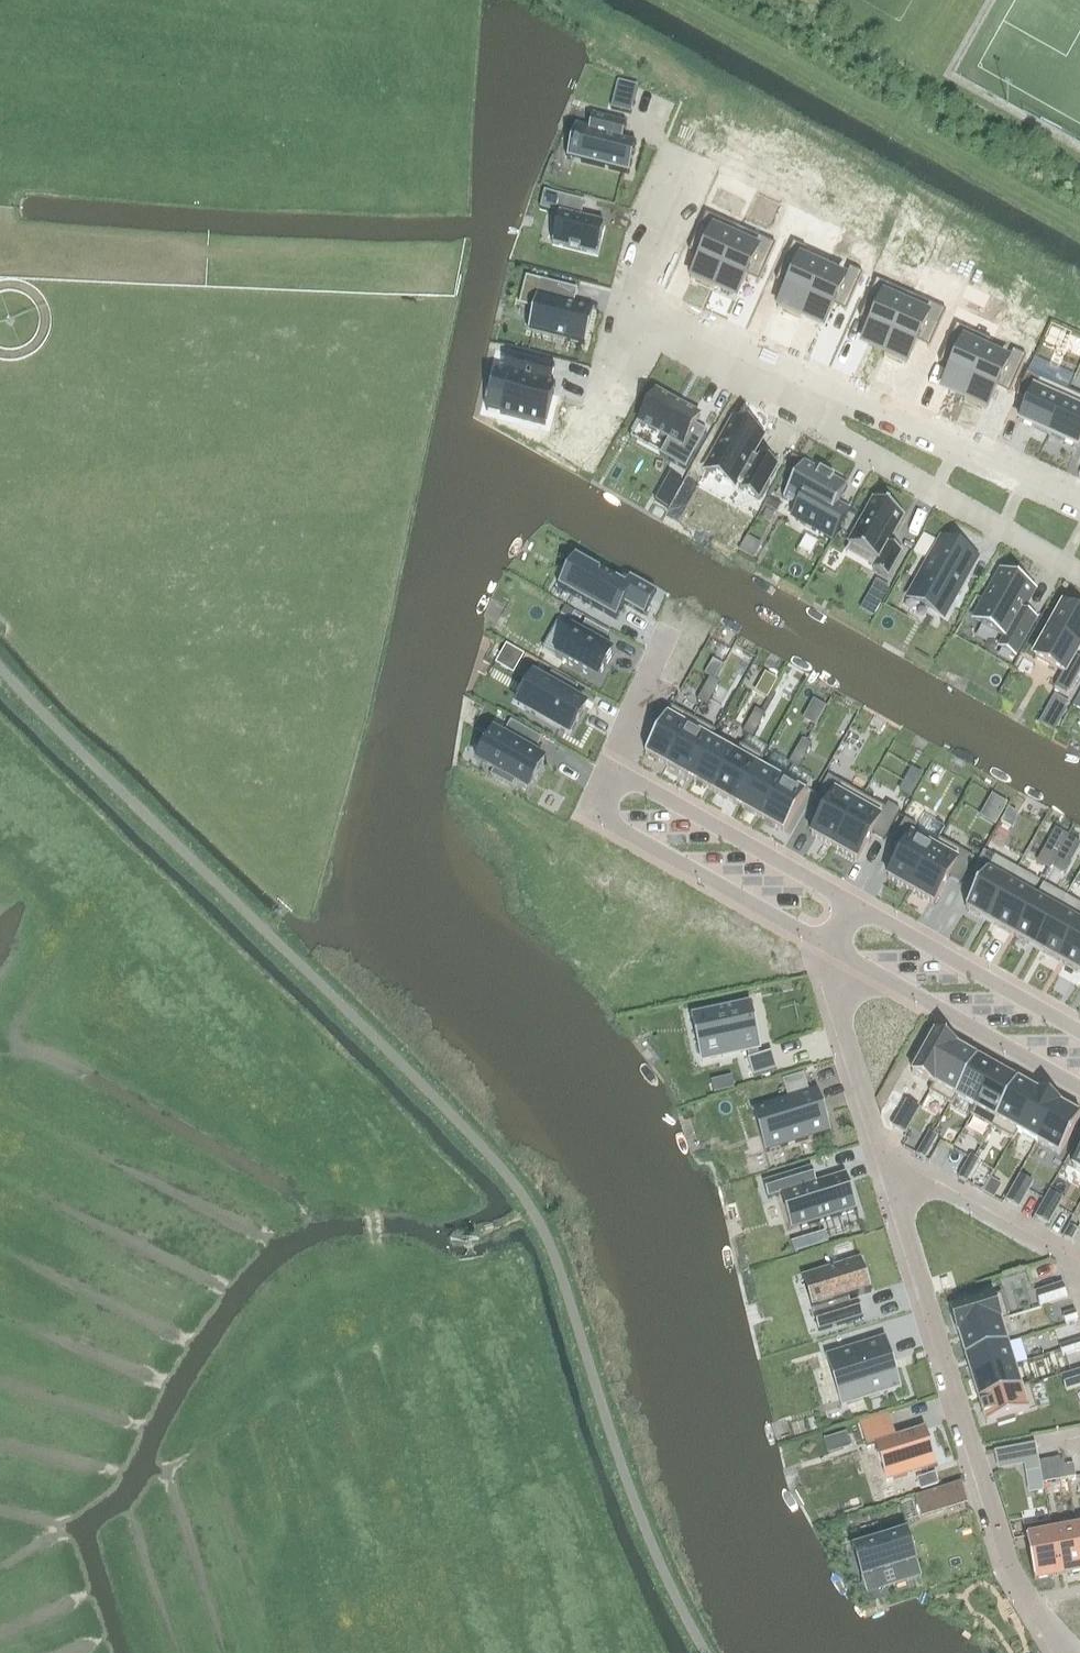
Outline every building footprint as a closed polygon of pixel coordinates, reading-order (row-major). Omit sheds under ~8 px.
[(611,108),(611,109),(631,114),(638,87),(618,81),(617,82),(620,83),(613,108),(611,108)] [(637,140),(623,137),(626,123),(592,115),(588,132),(580,130),(577,145),(575,145),(573,152),(575,153),(573,160),(628,174),(637,140)] [(718,173),(712,185),(734,195),(740,183),(718,173)] [(544,192),(540,209),(559,214),(552,244),(597,255),(604,225),(580,219),(584,201),(544,192)] [(704,248),(689,281),(712,291),(714,286),(734,243),(712,233),(718,220),(705,214),(692,243),(704,248)] [(780,221),(774,235),(785,240),(792,226),(780,221)] [(734,243),(714,286),(737,297),(749,269),(761,274),(775,245),(740,229),(734,243)] [(791,278),(776,310),(799,320),(801,316),(821,272),(799,262),(805,249),(792,243),(779,272),(791,278)] [(821,272),(801,316),(824,326),(836,298),(849,303),(862,274),(848,268),(842,282),(821,272)] [(526,277),(521,295),(522,295),(543,301),(541,310),(535,331),(531,330),(530,331),(566,340),(566,341),(585,345),(586,344),(584,343),(592,311),(573,307),(565,305),(570,288),(526,277)] [(875,315),(862,343),(885,353),(910,296),(875,280),(862,309),(875,315)] [(958,280),(952,292),(961,296),(966,284),(958,280)] [(885,353),(883,358),(905,368),(920,335),(932,341),(945,311),(910,296),(885,353)] [(954,360),(942,388),(965,398),(984,355),(990,341),(955,326),(942,355),(954,360)] [(965,398),(963,403),(985,413),(1000,381),(1012,386),(1025,357),(1012,351),(1006,364),(984,355),(965,398)] [(496,370),(489,398),(503,401),(499,414),(545,426),(556,383),(550,382),(554,365),(507,353),(502,372),(496,370)] [(1027,373),(1016,396),(1028,402),(1020,421),(1049,435),(1068,392),(1027,373)] [(700,416),(656,392),(638,423),(668,440),(659,455),(685,470),(707,431),(695,425),(700,416)] [(1049,435),(1077,448),(1079,442),(1079,397),(1068,392),(1049,435)] [(733,420),(705,470),(734,486),(735,483),(741,486),(740,489),(759,500),(778,466),(759,455),(757,458),(752,454),(761,438),(747,430),(748,428),(733,420)] [(792,456),(784,470),(789,473),(797,459),(792,456)] [(783,499),(797,507),(791,517),(812,529),(812,530),(832,541),(849,510),(838,504),(847,487),(803,462),(783,499)] [(671,474),(663,487),(676,495),(684,481),(671,474)] [(873,499),(848,544),(877,560),(872,569),(887,577),(902,551),(888,544),(904,516),(873,499)] [(766,508),(762,516),(770,520),(774,512),(766,508)] [(923,535),(917,546),(928,553),(935,541),(923,535)] [(941,540),(909,597),(943,616),(975,559),(941,540)] [(559,585),(558,587),(616,620),(624,604),(643,615),(656,592),(629,577),(625,585),(575,557),(574,559),(584,564),(568,591),(559,585)] [(1034,589),(1001,571),(973,621),(1005,638),(999,648),(1014,657),(1035,619),(1022,611),(1034,589)] [(876,582),(870,593),(881,600),(888,588),(876,582)] [(1035,658),(1062,674),(1054,688),(1067,695),(1079,672),(1079,659),(1074,656),(1079,646),(1079,615),(1063,606),(1035,658)] [(565,607),(561,614),(570,620),(574,612),(565,607)] [(557,622),(543,648),(556,656),(555,657),(598,680),(613,652),(607,649),(601,645),(607,635),(608,636),(609,634),(585,621),(584,622),(584,623),(579,633),(571,629),(557,622)] [(513,673),(523,656),(506,646),(496,664),(513,673)] [(571,698),(577,688),(551,673),(545,684),(541,682),(525,710),(570,735),(585,707),(571,698)] [(710,678),(703,689),(713,695),(719,683),(710,678)] [(703,689),(697,701),(706,706),(713,695),(703,689)] [(1055,697),(1049,708),(1063,716),(1069,705),(1055,697)] [(671,707),(645,754),(667,766),(693,719),(671,707)] [(755,710),(749,721),(758,727),(765,715),(755,710)] [(693,719),(667,766),(688,778),(709,741),(715,731),(693,719)] [(749,721),(742,732),(752,738),(758,727),(749,721)] [(492,732),(476,761),(493,771),(490,776),(512,788),(515,783),(528,790),(544,762),(533,755),(542,740),(511,722),(502,738),(492,732)] [(709,741),(688,778),(693,781),(715,793),(741,746),(740,746),(737,750),(717,739),(714,743),(709,741)] [(802,740),(795,751),(805,757),(811,745),(802,740)] [(741,746),(715,793),(736,805),(741,808),(762,770),(758,767),(763,758),(741,746)] [(795,751),(789,763),(798,768),(805,757),(795,751)] [(762,770),(741,808),(763,820),(786,778),(765,765),(762,770)] [(826,808),(811,835),(834,847),(862,796),(840,783),(827,777),(814,801),(826,808)] [(786,778),(763,820),(784,832),(808,790),(786,778)] [(903,783),(899,791),(910,798),(915,790),(903,783)] [(862,796),(834,847),(856,860),(872,833),(884,840),(900,811),(888,804),(885,809),(862,796)] [(903,851),(887,878),(910,891),(939,839),(938,839),(936,843),(914,831),(917,827),(904,820),(891,844),(903,851)] [(1000,822),(988,842),(1001,849),(1012,829),(1000,822)] [(939,839),(910,891),(933,904),(948,876),(960,883),(974,859),(939,839)] [(1045,846),(1036,862),(1048,869),(1050,865),(1057,854),(1057,853),(1045,846)] [(984,851),(972,874),(982,879),(995,857),(984,851)] [(1057,854),(1050,865),(1064,873),(1071,861),(1057,854)] [(982,879),(965,909),(987,921),(1017,869),(995,857),(982,879)] [(1017,869),(987,921),(1009,933),(1012,934),(1033,897),(1031,895),(1038,881),(1017,869)] [(1033,897),(1012,934),(1014,936),(1036,948),(1065,897),(1043,884),(1035,898),(1033,897)] [(1036,948),(1058,961),(1061,962),(1079,928),(1079,923),(1079,905),(1065,897),(1036,948)] [(1061,962),(1063,963),(1079,973),(1079,928),(1061,962)] [(749,1059),(759,1056),(756,1044),(758,1043),(749,1005),(751,1004),(750,1003),(691,1016),(691,1017),(692,1017),(698,1016),(706,1055),(745,1046),(747,1051),(749,1059)] [(933,1085),(955,1045),(934,1033),(931,1038),(927,1036),(918,1052),(922,1055),(912,1073),(933,1084),(933,1085)] [(952,1104),(956,1097),(954,1096),(976,1058),(956,1046),(955,1045),(933,1085),(933,1084),(929,1091),(952,1104)] [(759,1056),(749,1059),(747,1059),(753,1077),(777,1069),(771,1052),(759,1056)] [(976,1058),(954,1096),(956,1097),(974,1108),(975,1108),(997,1069),(976,1058)] [(975,1108),(974,1108),(970,1115),(992,1127),(1018,1081),(1016,1080),(997,1069),(975,1108)] [(803,1074),(782,1080),(786,1092),(807,1086),(803,1074)] [(1037,1092),(1018,1081),(992,1127),(1013,1139),(1018,1132),(1017,1131),(1039,1092),(1038,1092),(1037,1092)] [(754,1109),(767,1151),(765,1151),(765,1152),(830,1132),(830,1131),(828,1132),(815,1090),(817,1089),(752,1109),(752,1110),(754,1109)] [(1017,1131),(1018,1132),(1037,1143),(1059,1104),(1039,1092),(1017,1131)] [(905,1133),(919,1109),(906,1102),(893,1126),(905,1133)] [(1079,1118),(1079,1116),(1060,1105),(1060,1104),(1059,1104),(1037,1143),(1059,1155),(1079,1118)] [(923,1144),(930,1148),(937,1137),(929,1132),(923,1144)] [(930,1148),(923,1144),(916,1155),(924,1159),(930,1148)] [(970,1156),(964,1167),(972,1171),(978,1160),(970,1156)] [(966,1182),(972,1171),(964,1167),(958,1178),(966,1182)] [(783,1176),(763,1183),(768,1199),(780,1195),(791,1230),(799,1228),(857,1210),(845,1173),(816,1182),(811,1168),(783,1176)] [(1013,1188),(1006,1200),(1019,1207),(1025,1195),(1032,1183),(1020,1176),(1013,1188)] [(990,1181),(983,1193),(993,1198),(999,1186),(990,1181)] [(1048,1224),(1062,1200),(1049,1193),(1036,1217),(1048,1224)] [(1071,1242),(1077,1230),(1069,1226),(1063,1238),(1071,1242)] [(871,1292),(860,1258),(803,1276),(803,1277),(808,1276),(824,1328),(819,1329),(820,1331),(864,1317),(859,1301),(851,1304),(849,1298),(871,1292)] [(1036,1293),(1040,1307),(1066,1299),(1062,1285),(1036,1293)] [(973,1303),(972,1298),(954,1304),(956,1308),(950,1310),(958,1333),(1000,1320),(1000,1321),(1009,1319),(1001,1294),(973,1303)] [(1065,1324),(1077,1320),(1075,1312),(1062,1315),(1065,1324)] [(1000,1320),(958,1333),(965,1356),(1007,1343),(1000,1321),(1000,1320)] [(825,1357),(830,1356),(844,1399),(863,1393),(865,1400),(901,1389),(885,1337),(825,1356),(825,1357)] [(1074,1352),(1079,1350),(1079,1341),(1071,1343),(1074,1352)] [(1007,1343),(965,1356),(972,1379),(1014,1366),(1007,1343)] [(1074,1352),(1071,1343),(1059,1347),(1062,1355),(1074,1352)] [(972,1379),(979,1402),(1021,1389),(1021,1387),(1014,1366),(972,1379)] [(1062,1377),(1066,1391),(1079,1386),(1079,1371),(1062,1377)] [(1029,1384),(1021,1387),(1021,1389),(979,1402),(986,1425),(996,1422),(997,1426),(1015,1421),(1014,1417),(1037,1410),(1029,1384)] [(891,1424),(862,1433),(866,1448),(875,1445),(886,1482),(936,1466),(925,1428),(895,1437),(891,1424)] [(846,1433),(840,1435),(844,1449),(850,1448),(846,1433)] [(1035,1444),(1022,1447),(1025,1465),(1026,1471),(1040,1469),(1035,1444)] [(1002,1469),(1025,1465),(1022,1447),(999,1451),(1002,1469)] [(1060,1459),(1052,1461),(1056,1481),(1067,1479),(1064,1466),(1063,1461),(1060,1462),(1060,1459)] [(1073,1465),(1064,1466),(1067,1479),(1076,1477),(1073,1465)] [(1040,1471),(1031,1473),(1034,1485),(1042,1484),(1040,1471)] [(921,1490),(938,1485),(936,1480),(928,1476),(917,1479),(921,1490)] [(961,1483),(936,1491),(942,1510),(967,1502),(961,1483)] [(921,1517),(942,1510),(936,1491),(915,1497),(921,1517)] [(1034,1580),(1059,1576),(1050,1528),(1052,1528),(1051,1523),(1024,1528),(1034,1580)] [(1052,1528),(1050,1528),(1059,1576),(1079,1572),(1079,1556),(1074,1524),(1052,1528)] [(907,1533),(907,1532),(851,1549),(852,1550),(856,1549),(865,1578),(861,1579),(861,1580),(878,1575),(882,1589),(920,1577),(916,1563),(917,1563),(916,1562),(907,1533)]
